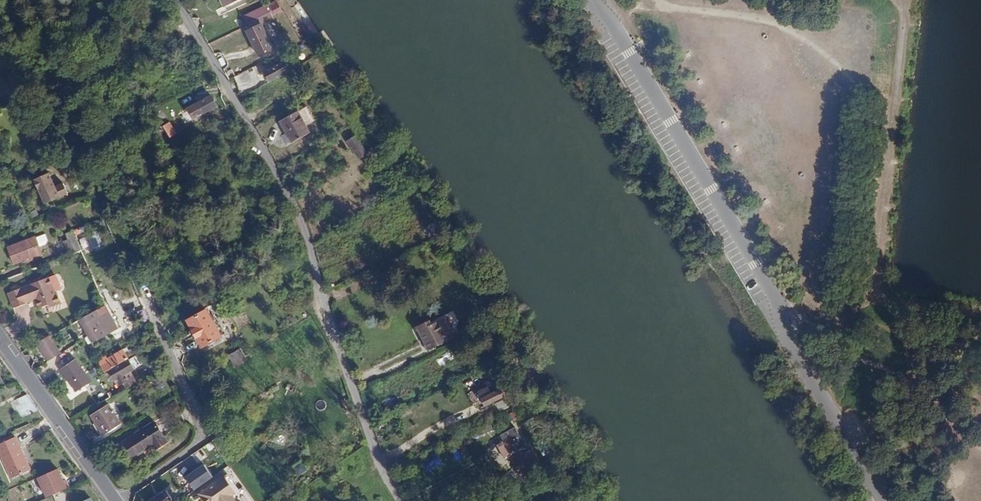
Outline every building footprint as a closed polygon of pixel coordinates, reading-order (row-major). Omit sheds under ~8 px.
[(275,1),(266,6),(268,11),(271,9),(277,6),(275,1)] [(266,6),(243,18),(245,23),(270,13),(268,11),(266,6)] [(280,11),(277,6),(271,9),(274,14),(280,11)] [(245,23),(246,24),(251,22),(254,27),(256,26),(263,23),(273,19),(272,18),(270,13),(245,23)] [(269,38),(263,23),(256,26),(263,41),(268,39),(269,38)] [(256,26),(254,27),(247,31),(258,56),(272,50),(268,39),(263,41),(256,26)] [(273,80),(300,66),(294,55),(263,72),(268,82),(273,80)] [(1,76),(0,77),(0,96),(9,91),(1,76)] [(282,77),(272,82),(276,90),(286,85),(282,77)] [(211,96),(188,107),(193,118),(216,107),(211,96)] [(352,102),(346,106),(350,113),(356,109),(352,102)] [(109,113),(112,118),(126,112),(123,106),(109,113)] [(297,111),(280,121),(291,142),(309,134),(297,111)] [(126,112),(112,118),(114,121),(127,115),(126,112)] [(357,130),(361,137),(364,143),(369,140),(362,127),(363,126),(358,118),(351,122),(356,130),(357,130)] [(168,119),(162,122),(166,130),(172,127),(168,119)] [(133,126),(120,132),(124,141),(126,140),(128,143),(136,139),(134,135),(137,134),(133,126)] [(362,127),(369,140),(371,138),(364,126),(363,126),(362,127)] [(357,137),(348,142),(357,161),(366,156),(357,137)] [(47,172),(33,179),(44,203),(67,193),(62,183),(54,187),(47,172)] [(432,216),(424,222),(431,233),(440,228),(432,216)] [(81,250),(72,231),(72,230),(65,232),(68,238),(63,241),(69,255),(81,250)] [(46,234),(37,238),(39,246),(47,244),(48,241),(46,234)] [(78,240),(81,248),(88,246),(85,237),(78,240)] [(37,238),(9,247),(13,262),(31,256),(32,259),(42,255),(39,246),(37,238)] [(445,245),(440,249),(444,255),(449,253),(445,245)] [(188,266),(180,271),(186,281),(194,276),(188,266)] [(186,281),(180,271),(175,274),(180,283),(186,281)] [(46,278),(5,293),(10,309),(29,302),(29,300),(32,299),(36,308),(45,305),(46,308),(58,304),(54,294),(52,294),(46,278)] [(80,320),(105,306),(104,305),(79,319),(80,320)] [(117,329),(105,306),(80,320),(91,342),(117,329)] [(206,311),(188,321),(202,347),(220,336),(206,311)] [(445,319),(439,321),(447,340),(454,337),(445,319)] [(447,340),(439,321),(438,321),(431,324),(429,320),(417,326),(428,349),(447,341),(447,340)] [(111,333),(115,344),(124,340),(119,330),(111,333)] [(50,336),(36,343),(47,360),(60,352),(50,336)] [(494,344),(482,350),(485,357),(497,351),(494,344)] [(108,354),(100,359),(106,370),(134,354),(131,348),(125,351),(123,349),(109,357),(108,354)] [(230,355),(233,362),(244,356),(241,350),(230,355)] [(244,356),(233,362),(236,368),(247,363),(244,356)] [(74,357),(59,368),(75,390),(90,380),(74,357)] [(135,367),(130,358),(109,370),(115,379),(117,378),(121,385),(135,377),(131,370),(135,367)] [(496,389),(500,386),(498,381),(493,384),(491,380),(487,383),(488,386),(487,386),(490,392),(496,389)] [(496,389),(490,392),(491,394),(494,400),(503,397),(499,389),(497,390),(496,389)] [(36,406),(27,393),(10,400),(15,414),(36,406)] [(507,399),(496,404),(499,410),(509,406),(507,399)] [(95,421),(101,432),(102,433),(118,422),(107,405),(91,415),(95,421)] [(154,420),(121,442),(131,457),(152,444),(154,448),(166,440),(154,420)] [(92,423),(99,434),(101,432),(95,421),(92,423)] [(491,421),(471,431),(474,437),(494,428),(491,421)] [(524,445),(516,427),(503,433),(506,440),(503,442),(504,444),(498,446),(504,458),(510,455),(516,470),(525,465),(519,451),(518,452),(516,449),(524,445)] [(0,443),(0,453),(10,477),(30,468),(15,436),(0,443)] [(188,495),(214,478),(204,464),(179,482),(188,495)] [(69,488),(60,468),(37,479),(46,499),(69,488)] [(235,496),(237,495),(223,475),(198,494),(203,500),(238,500),(235,496)] [(148,500),(177,500),(179,500),(171,486),(147,500),(148,500)]
